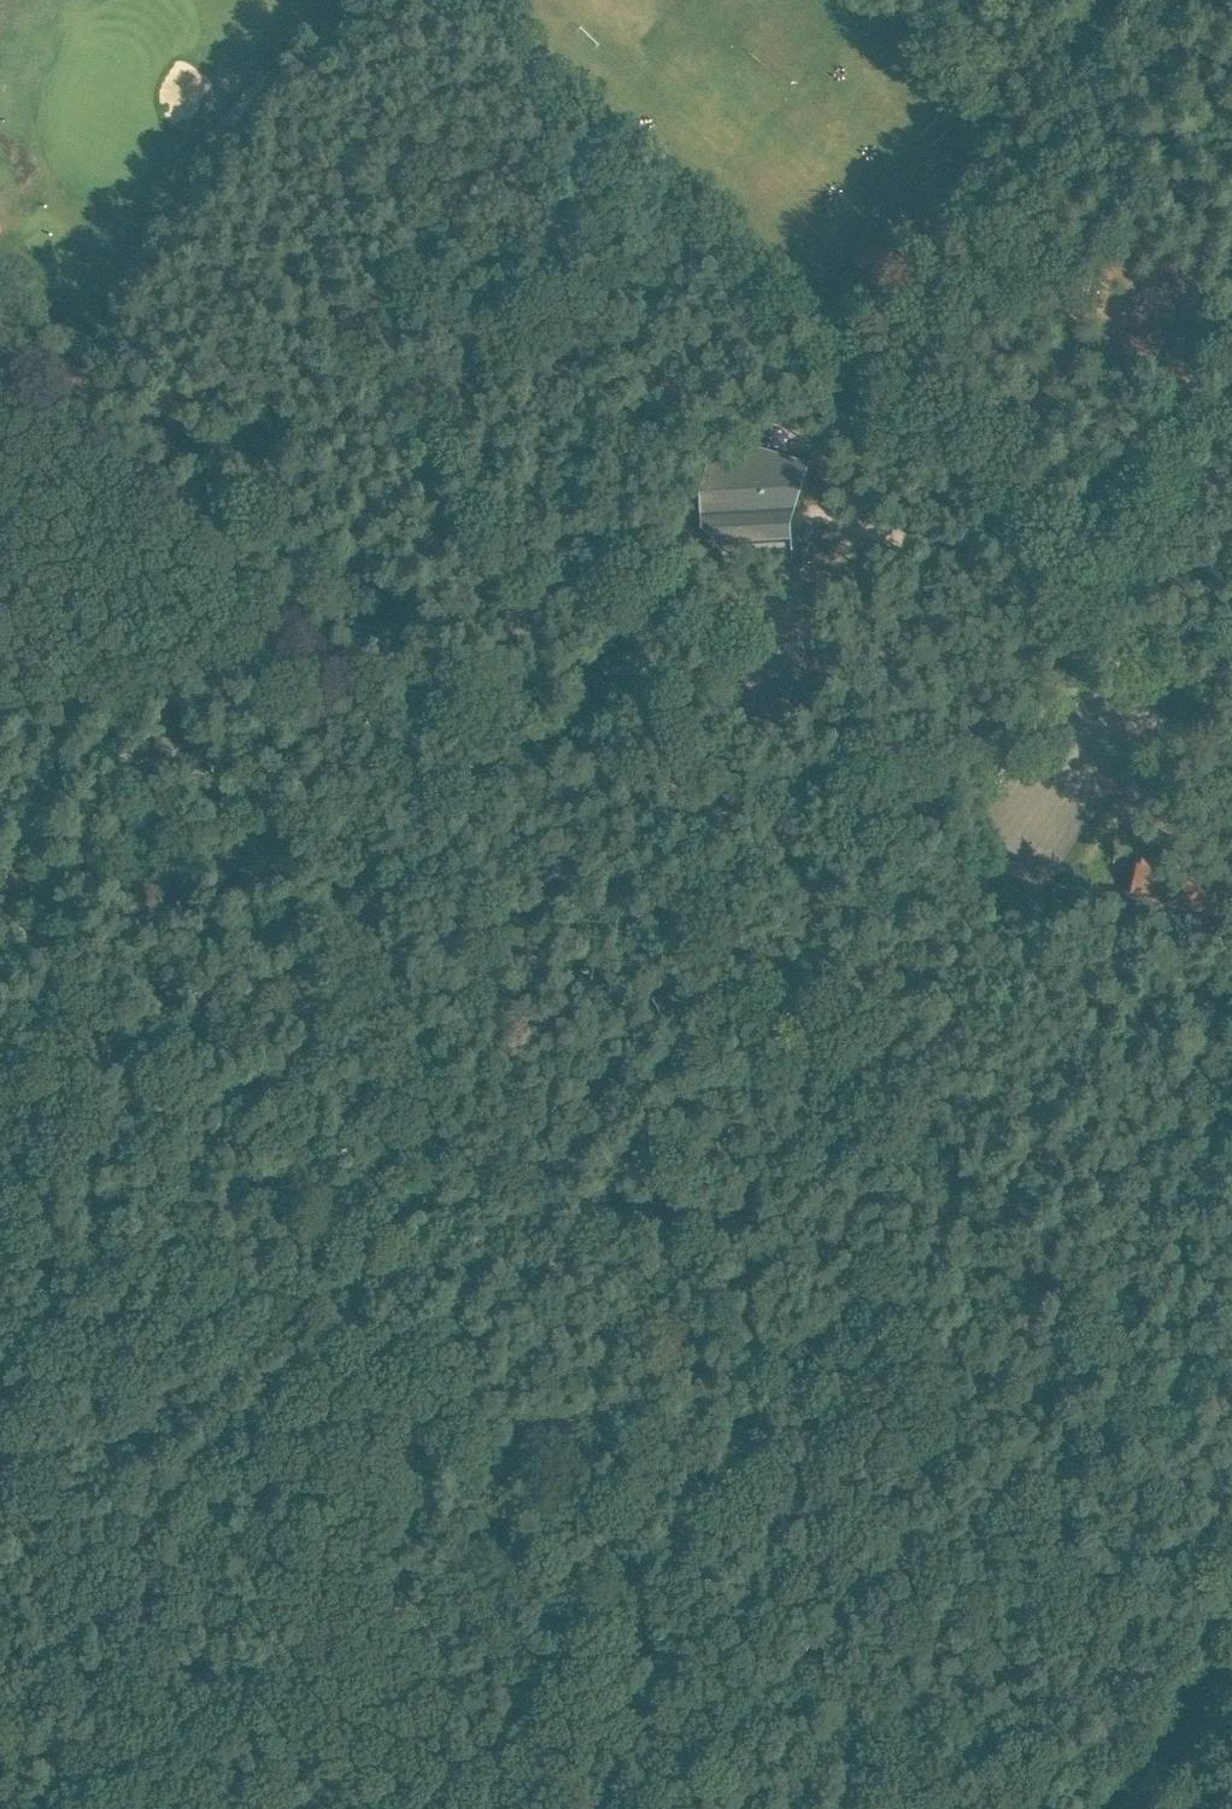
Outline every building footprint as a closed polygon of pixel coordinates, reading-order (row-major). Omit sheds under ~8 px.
[(791,542),(792,558),(793,558),(791,521),(790,521),(789,506),(795,506),(809,460),(758,444),(711,447),(699,488),(700,526),(718,541),(790,537),(791,542)] [(1128,895),(1223,918),(1231,877),(1137,855),(1128,895)]
